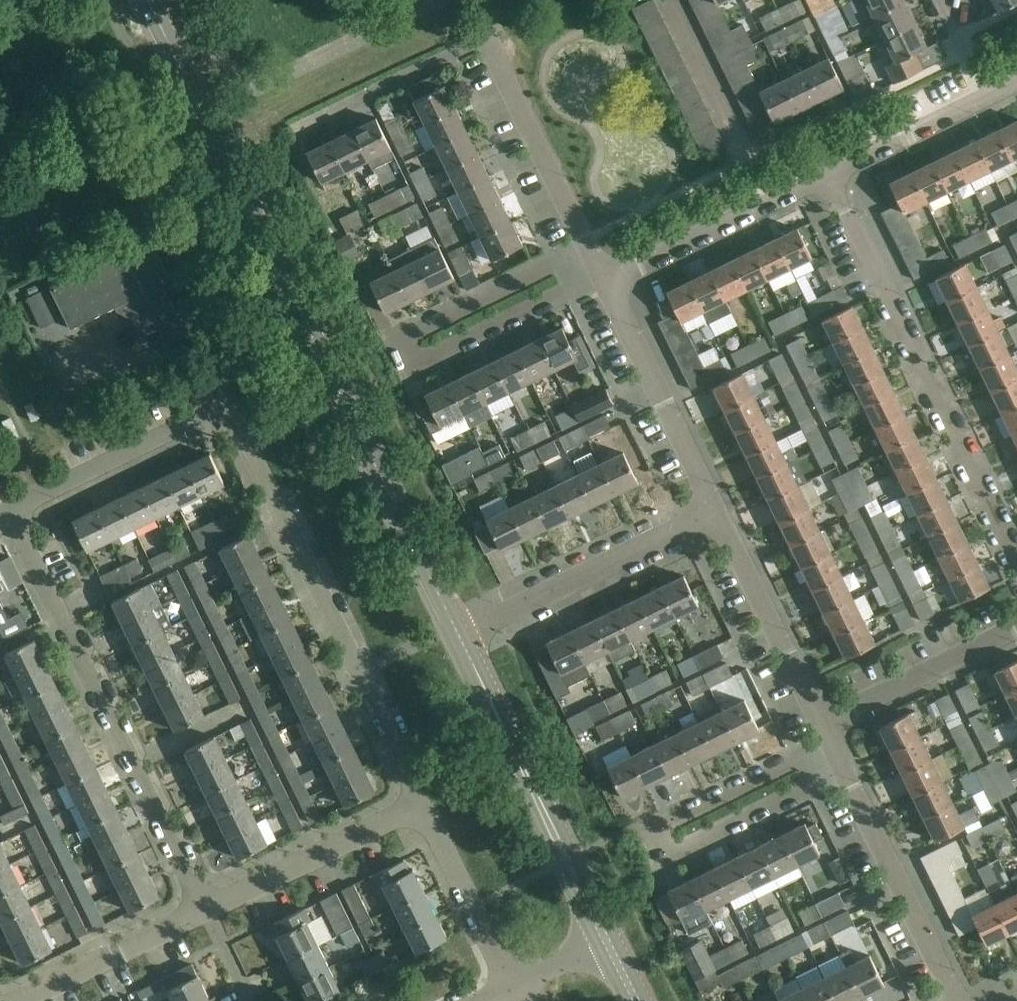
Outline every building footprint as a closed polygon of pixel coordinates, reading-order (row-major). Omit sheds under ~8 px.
[(659,10),(654,0),(650,0),(632,9),(638,20),(659,10)] [(717,3),(715,0),(708,0),(693,7),(698,19),(719,8),(717,3)] [(812,11),(826,5),(823,0),(807,0),(812,11)] [(874,16),(905,1),(904,0),(866,0),(874,16)] [(998,12),(1016,3),(1016,0),(992,0),(998,12)] [(776,10),(783,23),(800,14),(793,1),(776,10)] [(874,16),(885,39),(915,24),(909,12),(910,11),(905,1),(874,16)] [(704,30),(725,20),(719,8),(698,19),(704,30)] [(643,32),(664,21),(659,10),(638,20),(643,32)] [(766,31),(783,23),(776,10),(759,18),(766,31)] [(818,22),(826,39),(839,33),(831,16),(818,22)] [(802,18),(785,27),(792,41),(809,33),(802,18)] [(730,30),(725,20),(704,30),(709,41),(730,30)] [(649,43),(670,33),(664,21),(643,32),(649,43)] [(736,42),(738,47),(751,41),(743,24),(730,30),(730,31),(736,42)] [(915,53),(927,47),(922,36),(921,37),(915,24),(885,39),(896,62),(886,67),(894,84),(923,69),(915,53)] [(792,41),(785,27),(768,35),(775,50),(792,41)] [(715,52),(736,42),(730,31),(709,41),(715,52)] [(670,33),(649,43),(654,54),(675,44),(670,33)] [(839,33),(826,39),(835,56),(848,50),(839,33)] [(741,53),(747,64),(747,65),(759,58),(751,41),(738,47),(741,53)] [(715,52),(720,63),(741,53),(738,47),(736,42),(715,52)] [(660,65),(681,55),(675,44),(654,54),(660,65)] [(747,64),(741,53),(720,63),(726,75),(747,64)] [(875,93),(856,53),(838,62),(857,102),(875,93)] [(686,66),(681,55),(660,65),(665,77),(686,66)] [(806,69),(820,99),(833,93),(833,94),(844,89),(844,87),(843,88),(829,58),(806,69)] [(726,75),(731,86),(752,76),(747,65),(726,75)] [(671,88),(692,78),(686,66),(665,77),(671,88)] [(806,69),(783,80),(798,111),(808,106),(808,105),(820,99),(806,69)] [(425,123),(456,108),(451,98),(450,99),(445,87),(444,85),(443,85),(443,86),(438,88),(432,75),(408,87),(425,123)] [(737,97),(758,87),(752,76),(731,86),(737,97)] [(676,99),(697,89),(692,78),(671,88),(676,99)] [(769,109),(774,121),(775,122),(776,121),(787,115),(788,116),(798,111),(783,80),(760,92),(763,98),(769,109)] [(737,97),(742,108),(763,98),(760,92),(758,87),(737,97)] [(676,99),(682,110),(703,100),(697,89),(676,99)] [(763,98),(742,108),(748,119),(769,109),(763,98)] [(708,111),(703,100),(682,110),(687,121),(708,111)] [(377,106),(393,139),(406,133),(398,116),(394,117),(387,102),(377,106)] [(425,123),(436,146),(466,131),(460,119),(461,118),(456,108),(425,123)] [(774,121),(769,109),(748,119),(753,131),(774,121)] [(693,133),(714,122),(708,111),(687,121),(693,133)] [(365,124),(353,130),(372,170),(395,158),(376,119),(377,119),(376,117),(365,123),(365,124)] [(1012,159),(1016,157),(1016,121),(998,130),(1012,159)] [(719,134),(714,122),(693,133),(698,144),(719,134)] [(372,170),(353,130),(340,136),(340,135),(329,140),(345,172),(367,161),(372,170)] [(977,140),(991,169),(1012,159),(998,130),(977,140)] [(466,131),(436,146),(447,169),(478,153),(473,143),(472,144),(466,131)] [(406,133),(393,139),(401,156),(414,150),(406,133)] [(719,134),(698,144),(704,155),(725,145),(719,134)] [(322,184),(345,172),(329,140),(319,145),(320,146),(308,152),(308,151),(306,152),(307,154),(307,153),(322,184)] [(955,151),(969,180),(991,169),(977,140),(955,151)] [(969,180),(955,151),(934,161),(948,190),(969,180)] [(447,169),(458,191),(488,177),(482,164),(483,164),(478,153),(447,169)] [(934,161),(912,172),(926,201),(948,190),(934,161)] [(415,185),(428,178),(422,167),(409,173),(415,185)] [(890,183),(899,203),(904,211),(926,201),(912,172),(890,183)] [(458,191),(469,214),(500,199),(495,189),(494,189),(488,177),(458,191)] [(428,178),(415,185),(423,202),(436,195),(428,178)] [(408,185),(385,196),(391,209),(415,198),(408,185)] [(1015,218),(1016,217),(1016,185),(1002,193),(1008,204),(1015,218)] [(374,218),(391,209),(385,196),(368,205),(374,218)] [(469,214),(480,237),(511,222),(504,209),(505,209),(500,199),(469,214)] [(394,215),(400,228),(423,216),(417,203),(394,215)] [(906,214),(904,211),(899,203),(881,212),(887,224),(906,214)] [(1008,204),(990,213),(997,227),(1015,218),(1008,204)] [(429,213),(437,230),(450,224),(442,207),(429,213)] [(362,223),(356,210),(339,219),(345,232),(362,223)] [(892,235),(911,225),(906,214),(887,224),(892,235)] [(383,236),(400,228),(394,215),(377,223),(383,236)] [(522,245),(522,246),(523,245),(517,234),(511,222),(480,237),(492,260),(522,245)] [(431,224),(409,233),(414,245),(436,236),(431,224)] [(437,230),(445,246),(458,240),(450,224),(437,230)] [(897,246),(917,237),(911,225),(892,235),(897,246)] [(970,236),(977,250),(998,239),(993,227),(987,230),(986,228),(970,236)] [(797,228),(775,239),(789,268),(811,257),(797,228)] [(1016,252),(1016,231),(1008,236),(1016,253),(1016,252)] [(360,256),(350,234),(333,241),(343,263),(360,256)] [(977,250),(970,236),(952,245),(959,259),(977,250)] [(411,249),(431,290),(443,284),(444,285),(455,279),(454,278),(434,237),(411,249)] [(922,248),(917,237),(897,246),(903,257),(922,248)] [(754,250),(768,279),(789,268),(775,239),(754,250)] [(1013,261),(1004,244),(991,250),(999,268),(1013,261)] [(473,269),(461,246),(448,253),(459,276),(473,269)] [(927,259),(927,258),(922,248),(903,257),(908,268),(927,259)] [(388,260),(393,271),(408,302),(419,297),(418,296),(431,290),(411,249),(388,260)] [(746,289),(768,279),(754,250),(732,260),(746,289)] [(927,258),(927,259),(933,271),(949,263),(943,250),(927,258)] [(127,315),(130,314),(141,336),(158,328),(166,345),(187,335),(179,318),(148,255),(130,264),(124,251),(50,287),(70,328),(116,306),(118,310),(127,315)] [(933,271),(927,259),(908,268),(914,280),(933,271)] [(725,300),(746,289),(732,260),(710,271),(725,300)] [(936,278),(947,301),(976,287),(965,264),(936,278)] [(1013,297),(1016,294),(1016,270),(1016,267),(1002,274),(1013,297)] [(408,302),(393,271),(370,283),(385,313),(387,312),(386,312),(398,306),(398,307),(408,302)] [(689,281),(703,310),(725,300),(710,271),(689,281)] [(837,275),(828,279),(833,290),(842,286),(837,275)] [(681,321),(703,310),(689,281),(667,292),(677,313),(681,321)] [(796,281),(786,285),(792,297),(801,293),(796,281)] [(848,299),(842,286),(833,290),(807,303),(813,316),(848,299)] [(958,323),(987,309),(976,287),(947,301),(958,323)] [(59,319),(45,290),(26,298),(41,328),(59,319)] [(785,314),(792,327),(808,319),(802,305),(785,314)] [(834,342),(862,328),(852,306),(823,320),(834,342)] [(987,309),(958,323),(969,346),(998,331),(998,330),(1006,326),(1001,316),(992,320),(987,309)] [(663,333),(683,324),(681,321),(677,313),(658,322),(663,333)] [(774,336),(792,327),(785,314),(767,322),(774,336)] [(669,344),(688,335),(683,324),(663,333),(669,344)] [(539,338),(554,369),(559,366),(573,359),(580,373),(594,366),(579,335),(568,341),(562,329),(563,328),(562,327),(560,328),(561,328),(549,334),(549,333),(539,338)] [(844,364),(873,349),(862,328),(834,342),(844,364)] [(1009,354),(998,331),(969,346),(980,368),(1009,354)] [(674,356),(694,346),(688,335),(669,344),(674,356)] [(747,345),(754,359),(771,351),(764,337),(747,345)] [(786,344),(795,361),(808,354),(800,337),(786,344)] [(531,380),(554,369),(539,338),(528,343),(529,344),(517,350),(531,380)] [(737,368),(754,359),(747,345),(730,354),(737,368)] [(680,367),(699,357),(694,346),(674,356),(680,367)] [(855,385),(884,371),(873,349),(844,364),(855,385)] [(493,360),(508,391),(531,380),(517,350),(504,356),(503,355),(493,360)] [(768,359),(779,383),(793,376),(782,353),(768,359)] [(805,383),(818,376),(808,354),(795,361),(805,383)] [(991,391),(1016,378),(1016,370),(1009,354),(980,368),(991,391)] [(704,368),(704,367),(699,357),(680,367),(685,378),(704,368)] [(704,367),(704,368),(710,380),(726,372),(720,359),(704,367)] [(486,402),(508,391),(493,360),(483,365),(483,366),(471,372),(486,402)] [(710,380),(704,368),(685,378),(691,389),(710,380)] [(865,407),(894,393),(884,371),(855,385),(865,407)] [(463,413),(486,402),(471,372),(458,378),(448,382),(463,413)] [(725,410),(753,396),(742,373),(713,387),(725,410)] [(793,376),(779,383),(790,405),(804,399),(793,376)] [(815,404),(829,398),(818,376),(805,383),(815,404)] [(991,391),(1002,413),(1016,406),(1016,378),(991,391)] [(441,424),(463,413),(448,382),(438,388),(427,394),(426,394),(425,395),(432,409),(421,415),(431,434),(443,427),(441,424)] [(607,391),(573,408),(579,421),(613,404),(607,391)] [(876,428),(905,414),(894,393),(865,407),(876,428)] [(764,418),(753,396),(725,410),(736,432),(764,418)] [(822,419),(836,412),(829,398),(815,404),(822,419)] [(802,428),(815,421),(804,399),(790,405),(802,428)] [(1013,436),(1016,434),(1016,406),(1002,413),(1013,436)] [(562,429),(579,421),(573,408),(556,416),(562,429)] [(915,436),(905,414),(876,428),(886,450),(915,436)] [(605,415),(582,426),(588,439),(611,428),(605,415)] [(747,455),(775,441),(764,418),(736,432),(747,455)] [(815,421),(802,428),(813,450),(826,444),(815,421)] [(545,422),(528,430),(534,443),(551,435),(545,422)] [(836,448),(850,441),(842,424),(828,431),(836,448)] [(588,439),(582,426),(565,435),(571,448),(588,439)] [(534,443),(528,430),(511,438),(517,451),(534,443)] [(897,472),(926,457),(915,436),(886,450),(897,472)] [(553,440),(536,448),(543,461),(560,453),(553,440)] [(747,455),(758,477),(798,458),(792,447),(781,452),(775,441),(747,455)] [(859,459),(850,441),(836,448),(844,466),(859,459)] [(482,452),(489,465),(506,457),(499,444),(482,452)] [(835,461),(826,444),(813,450),(821,467),(835,461)] [(543,461),(536,448),(520,457),(526,470),(543,461)] [(472,473),(489,465),(482,452),(465,460),(472,473)] [(623,452),(600,464),(615,495),(625,490),(625,489),(636,483),(638,483),(638,481),(637,482),(623,452)] [(210,454),(187,465),(201,495),(224,484),(210,454)] [(457,456),(442,463),(453,486),(468,478),(457,456)] [(936,479),(926,457),(897,472),(907,493),(936,479)] [(798,458),(758,477),(769,500),(797,486),(787,464),(798,458)] [(491,471),(498,484),(515,475),(508,462),(491,471)] [(615,495),(600,464),(577,475),(592,505),(604,499),(605,500),(615,495)] [(201,495),(187,465),(164,476),(178,506),(201,495)] [(851,488),(853,493),(868,486),(858,466),(843,473),(851,488)] [(838,494),(851,488),(843,473),(841,474),(837,467),(827,471),(837,491),(838,494)] [(481,492),(498,484),(491,471),(474,479),(481,492)] [(592,505),(577,475),(555,486),(570,517),(580,512),(579,511),(592,505)] [(141,487),(156,517),(178,506),(164,476),(141,487)] [(918,515),(947,500),(936,479),(907,493),(918,515)] [(555,486),(532,497),(547,527),(559,521),(559,522),(570,517),(555,486)] [(769,500),(780,522),(808,508),(797,486),(769,500)] [(868,486),(853,493),(860,506),(864,504),(868,513),(881,506),(876,498),(874,499),(868,486)] [(119,498),(133,528),(156,517),(141,487),(119,498)] [(859,511),(857,508),(860,506),(853,493),(851,488),(838,494),(846,512),(848,516),(859,511)] [(547,527),(532,497),(509,508),(524,539),(535,534),(534,533),(547,527)] [(96,509),(111,539),(133,528),(119,498),(96,509)] [(958,522),(947,500),(918,515),(929,536),(958,522)] [(868,513),(878,534),(893,527),(884,510),(883,511),(881,506),(868,513)] [(524,539),(509,508),(486,519),(500,548),(500,549),(501,550),(503,549),(502,548),(514,543),(514,544),(524,539)] [(808,508),(780,522),(791,545),(820,531),(808,508)] [(111,539),(96,509),(73,521),(87,551),(111,539)] [(226,513),(213,520),(219,534),(233,527),(226,513)] [(862,517),(848,524),(856,541),(870,534),(862,517)] [(191,531),(200,549),(214,542),(212,538),(219,534),(219,533),(213,520),(191,531)] [(939,558),(968,544),(958,522),(929,536),(939,558)] [(878,534),(889,556),(904,548),(901,545),(893,527),(878,534)] [(791,545),(802,567),(831,553),(820,531),(791,545)] [(223,574),(260,556),(249,534),(220,549),(225,559),(217,563),(223,574)] [(868,562),(881,556),(870,534),(856,541),(864,558),(866,557),(868,562)] [(184,541),(170,548),(176,561),(191,554),(184,541)] [(950,579),(979,565),(968,544),(939,558),(950,579)] [(154,572),(176,561),(170,548),(148,559),(154,572)] [(904,548),(889,556),(899,577),(913,570),(905,553),(904,548)] [(831,553),(802,567),(813,590),(842,576),(831,553)] [(23,582),(10,556),(0,561),(0,593),(23,582)] [(231,571),(241,592),(270,577),(260,556),(223,574),(223,575),(231,571)] [(878,586),(892,579),(881,556),(868,562),(871,568),(870,568),(878,586)] [(123,565),(132,583),(130,578),(143,572),(137,559),(123,565)] [(184,566),(194,588),(206,583),(195,561),(184,566)] [(109,594),(132,583),(123,565),(100,577),(109,594)] [(989,587),(979,565),(950,579),(961,601),(989,587)] [(166,575),(177,597),(186,592),(176,570),(166,575)] [(910,599),(924,592),(913,570),(899,577),(907,594),(908,594),(910,599)] [(660,586),(675,617),(698,605),(683,576),(684,576),(683,575),(681,576),(682,576),(670,582),(670,581),(660,586)] [(842,576),(813,590),(824,612),(853,598),(842,576)] [(234,607),(240,619),(280,599),(270,577),(241,592),(245,601),(234,607)] [(892,579),(878,586),(871,589),(879,606),(884,604),(887,609),(903,601),(892,579)] [(113,601),(123,623),(162,604),(151,582),(113,601)] [(194,588),(205,610),(216,604),(206,583),(194,588)] [(650,592),(637,598),(652,628),(675,617),(660,586),(649,591),(650,592)] [(187,618),(197,613),(186,592),(177,597),(187,618)] [(921,621),(935,614),(924,592),(910,599),(921,621)] [(652,628),(637,598),(625,604),(624,603),(614,608),(635,651),(636,651),(630,639),(652,628)] [(824,612),(835,635),(864,621),(853,598),(824,612)] [(291,620),(280,599),(240,619),(250,640),(262,634),(291,620)] [(4,624),(20,616),(15,607),(5,612),(3,608),(0,603),(0,626),(4,624)] [(162,604),(123,623),(134,644),(163,630),(172,625),(162,604)] [(216,604),(205,610),(215,631),(226,625),(216,604)] [(635,651),(614,608),(604,613),(604,614),(592,620),(607,650),(613,662),(635,651)] [(912,625),(903,609),(891,615),(899,632),(912,625)] [(207,635),(197,613),(187,618),(198,639),(207,635)] [(0,626),(6,638),(28,627),(22,615),(0,626)] [(262,634),(272,656),(301,641),(291,620),(262,634)] [(584,662),(607,650),(592,620),(579,626),(569,631),(584,662)] [(864,621),(835,635),(846,658),(875,644),(864,621)] [(226,625),(215,631),(226,652),(237,647),(226,625)] [(163,630),(134,644),(144,666),(173,651),(163,630)] [(567,686),(590,674),(584,662),(569,631),(559,636),(559,637),(547,642),(545,643),(546,644),(567,686)] [(208,661),(218,656),(207,635),(198,639),(202,648),(197,651),(203,663),(208,661)] [(16,676),(44,662),(34,640),(5,654),(16,676)] [(272,656),(283,677),(312,663),(301,641),(272,656)] [(717,645),(695,656),(701,668),(723,658),(717,645)] [(237,647),(226,652),(236,673),(247,668),(237,647)] [(144,666),(155,687),(184,673),(173,651),(144,666)] [(219,682),(228,678),(218,656),(208,661),(219,682)] [(683,677),(701,668),(695,656),(677,664),(683,677)] [(1016,687),(1016,660),(995,671),(1005,693),(1016,687)] [(55,683),(44,662),(16,676),(5,681),(15,702),(26,697),(55,683)] [(283,677),(293,698),(322,684),(312,663),(283,677)] [(655,691),(649,678),(641,663),(626,671),(629,676),(621,680),(632,702),(638,699),(655,691)] [(726,663),(703,674),(710,687),(732,676),(726,663)] [(974,686),(991,681),(988,668),(971,673),(974,686)] [(649,678),(655,691),(672,683),(666,670),(649,678)] [(165,708),(194,694),(184,673),(155,687),(165,708)] [(710,687),(703,674),(686,683),(692,696),(710,687)] [(239,700),(228,678),(219,682),(230,704),(239,700)] [(37,718),(65,704),(55,683),(26,697),(37,718)] [(955,690),(963,707),(977,701),(969,683),(955,690)] [(304,720),(333,705),(322,684),(293,698),(304,720)] [(1005,693),(1016,715),(1016,714),(1016,687),(1005,693)] [(675,688),(658,696),(664,709),(681,701),(675,688)] [(258,689),(247,695),(257,716),(268,711),(258,689)] [(620,692),(603,700),(610,713),(627,705),(620,692)] [(205,716),(194,694),(165,708),(176,730),(205,716)] [(934,701),(942,717),(956,710),(949,694),(934,701)] [(647,718),(664,709),(658,696),(641,705),(647,718)] [(593,721),(610,713),(603,700),(587,708),(593,721)] [(721,711),(737,742),(747,737),(746,737),(758,731),(760,730),(759,729),(744,700),(721,711)] [(47,740),(76,726),(65,704),(37,718),(47,740)] [(343,727),(333,705),(304,720),(314,741),(343,727)] [(0,710),(0,736),(10,731),(0,710)] [(629,710),(612,719),(619,732),(636,723),(629,710)] [(976,734),(990,727),(982,710),(968,717),(976,734)] [(257,716),(268,737),(278,732),(268,711),(257,716)] [(737,742),(721,711),(698,723),(713,753),(726,747),(737,742)] [(880,727),(891,750),(920,736),(909,713),(880,727)] [(602,740),(619,732),(612,719),(596,727),(602,740)] [(251,745),(261,740),(251,720),(241,725),(251,745)] [(949,728),(957,746),(971,739),(962,722),(949,728)] [(698,723),(676,734),(691,765),(701,760),(701,759),(713,753),(698,723)] [(47,740),(58,761),(86,747),(76,726),(47,740)] [(314,741),(325,762),(354,748),(343,727),(314,741)] [(990,727),(976,734),(985,751),(999,744),(990,727)] [(11,757),(21,753),(10,731),(0,736),(11,757)] [(268,737),(278,759),(289,754),(278,732),(268,737)] [(691,765),(676,734),(653,745),(668,775),(680,769),(681,770),(691,765)] [(186,750),(196,772),(225,758),(214,736),(186,750)] [(891,750),(902,773),(931,758),(920,736),(891,750)] [(979,756),(971,739),(957,746),(965,762),(979,756)] [(251,745),(262,767),(272,762),(261,740),(251,745)] [(668,775),(653,745),(630,756),(646,787),(656,782),(655,781),(668,775)] [(58,787),(68,782),(97,768),(86,747),(58,761),(48,766),(58,787)] [(356,773),(364,769),(354,748),(325,762),(335,784),(356,773)] [(31,774),(21,753),(11,757),(21,779),(31,774)] [(289,754),(278,759),(289,780),(299,775),(289,754)] [(635,792),(646,787),(630,756),(607,767),(622,797),(621,797),(622,798),(624,797),(623,797),(635,791),(635,792)] [(985,765),(992,780),(1008,772),(1000,757),(985,765)] [(207,793),(235,779),(225,758),(196,772),(207,793)] [(902,773),(913,795),(942,781),(931,758),(902,773)] [(4,788),(14,783),(4,761),(0,763),(0,779),(4,788)] [(272,788),(282,783),(272,762),(262,767),(272,788)] [(994,784),(992,780),(985,765),(973,771),(983,789),(994,784)] [(309,796),(303,783),(320,775),(315,767),(299,775),(289,780),(299,801),(309,796)] [(107,790),(97,768),(68,782),(78,804),(107,790)] [(994,784),(1001,799),(1016,791),(1011,780),(1016,777),(1016,768),(1008,773),(1008,772),(992,780),(994,784)] [(364,769),(356,773),(335,784),(346,805),(375,791),(364,769)] [(31,774),(21,779),(32,800),(42,795),(31,774)] [(217,815),(246,801),(235,779),(207,793),(217,815)] [(942,781),(913,795),(924,818),(953,803),(942,781)] [(14,783),(4,788),(15,809),(25,804),(14,783)] [(284,813),(294,808),(282,783),(272,788),(284,813)] [(1001,799),(994,784),(983,789),(990,804),(1001,799)] [(89,825),(117,811),(107,790),(78,804),(89,825)] [(309,796),(299,801),(310,823),(320,818),(309,796)] [(256,822),(246,801),(217,815),(228,836),(256,822)] [(958,813),(953,803),(924,818),(935,841),(965,826),(979,819),(973,806),(958,813)] [(29,812),(25,804),(15,809),(0,816),(4,824),(29,812)] [(294,808),(284,813),(293,831),(303,826),(294,808)] [(117,811),(89,825),(93,833),(82,838),(89,851),(99,846),(128,832),(117,811)] [(62,838),(52,816),(42,821),(52,843),(62,838)] [(999,818),(982,826),(989,840),(1006,832),(999,818)] [(267,844),(256,822),(228,836),(238,858),(267,844)] [(791,829),(781,834),(796,865),(819,853),(813,841),(822,837),(815,822),(806,826),(805,824),(805,823),(803,824),(792,830),(791,829)] [(36,851),(46,846),(35,825),(25,829),(36,851)] [(989,840),(982,826),(965,834),(972,848),(989,840)] [(99,846),(110,868),(138,854),(128,832),(99,846)] [(773,876),(796,865),(781,834),(771,839),(771,840),(759,846),(773,876)] [(63,864),(73,859),(62,838),(52,843),(63,864)] [(939,848),(945,859),(946,860),(962,852),(955,840),(939,848)] [(10,864),(0,844),(0,869),(10,864)] [(46,873),(56,868),(46,846),(36,851),(46,873)] [(736,856),(751,887),(773,876),(759,846),(746,852),(746,851),(736,856)] [(926,869),(945,859),(939,848),(920,857),(926,869)] [(110,868),(120,889),(149,875),(138,854),(110,868)] [(714,868),(728,898),(751,887),(736,856),(726,861),(726,862),(714,868)] [(83,880),(73,859),(63,864),(73,885),(83,880)] [(383,885),(394,907),(424,893),(413,869),(409,871),(403,859),(373,874),(380,886),(383,885)] [(950,870),(946,860),(945,859),(926,869),(931,880),(950,870)] [(20,885),(10,864),(0,869),(0,895),(20,885)] [(66,889),(56,868),(46,873),(56,894),(66,889)] [(706,909),(728,898),(714,868),(701,874),(701,873),(690,878),(706,909)] [(937,891),(956,881),(950,870),(931,880),(937,891)] [(159,897),(149,875),(120,889),(131,911),(159,897)] [(682,921),(706,909),(690,878),(680,883),(681,884),(669,890),(669,889),(667,890),(668,891),(682,921)] [(84,907),(94,902),(83,880),(73,885),(84,907)] [(961,892),(956,881),(937,891),(942,902),(961,892)] [(342,890),(359,924),(371,919),(354,884),(342,890)] [(1008,933),(1016,928),(1016,897),(1015,893),(1011,884),(989,895),(993,904),(1008,933)] [(31,907),(20,885),(0,895),(0,917),(2,921),(31,907)] [(56,894),(67,915),(77,910),(66,889),(56,894)] [(337,935),(353,927),(336,892),(320,900),(337,935)] [(947,913),(967,903),(961,892),(942,902),(947,913)] [(394,907),(406,930),(435,915),(424,893),(394,907)] [(838,893),(815,904),(821,917),(845,906),(838,893)] [(94,902),(84,907),(95,928),(105,924),(94,902)] [(953,924),(972,915),(967,903),(947,913),(953,924)] [(821,917),(815,904),(798,912),(804,925),(821,917)] [(993,904),(972,915),(977,927),(985,944),(1008,933),(993,904)] [(12,942),(41,928),(31,907),(2,921),(12,942)] [(276,936),(288,960),(317,944),(306,922),(310,921),(304,909),(274,923),(279,934),(276,936)] [(77,910),(67,915),(78,937),(88,932),(77,910)] [(847,911),(824,922),(830,935),(854,924),(847,911)] [(435,915),(406,930),(417,953),(447,938),(435,915)] [(977,927),(972,915),(953,924),(959,936),(977,927)] [(770,926),(776,939),(793,931),(787,918),(770,926)] [(377,932),(371,919),(359,924),(365,938),(377,932)] [(813,944),(830,935),(824,922),(807,931),(813,944)] [(759,947),(776,939),(770,926),(753,934),(759,947)] [(360,940),(353,927),(337,935),(340,933),(347,947),(360,940)] [(52,949),(41,928),(12,942),(23,964),(39,956),(52,949)] [(779,944),(785,957),(802,949),(796,936),(779,944)] [(714,969),(731,961),(725,948),(709,956),(701,939),(680,950),(694,980),(714,969)] [(725,948),(731,961),(748,953),(742,940),(725,948)] [(317,944),(288,960),(299,982),(328,967),(317,944)] [(768,966),(785,957),(779,944),(762,953),(768,966)] [(846,967),(861,998),(872,992),(871,991),(883,986),(885,985),(884,984),(869,955),(856,962),(849,948),(839,953),(846,967)] [(371,957),(378,971),(390,966),(383,951),(371,957)] [(366,977),(378,971),(371,957),(359,963),(366,977)] [(734,967),(740,980),(757,971),(751,958),(734,967)] [(173,1000),(205,1000),(209,999),(197,975),(192,963),(162,978),(173,1000)] [(299,982),(308,1000),(318,1000),(340,990),(328,967),(299,982)] [(740,980),(734,967),(717,975),(723,988),(740,980)] [(846,967),(823,978),(835,1000),(854,1000),(861,998),(846,967)] [(696,980),(701,990),(710,986),(705,976),(696,980)] [(823,978),(801,989),(806,1000),(835,1000),(823,978)] [(801,989),(778,1000),(806,1000),(801,989)]
